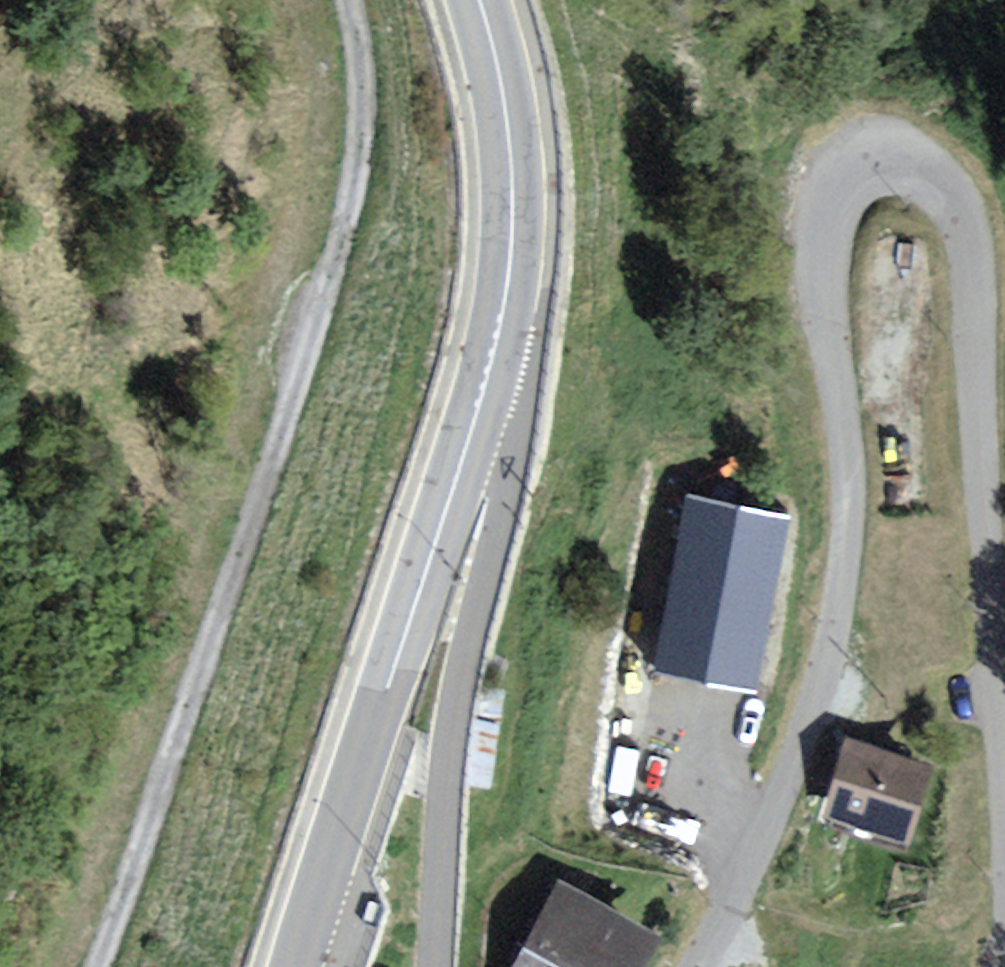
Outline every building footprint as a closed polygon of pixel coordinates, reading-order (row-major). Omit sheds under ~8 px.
[(785,522),(692,503),(658,665),(751,684),(785,522)] [(948,765),(856,739),(833,820),(925,846),(948,765)] [(568,879),(522,966),(659,966),(676,935),(568,879)]
